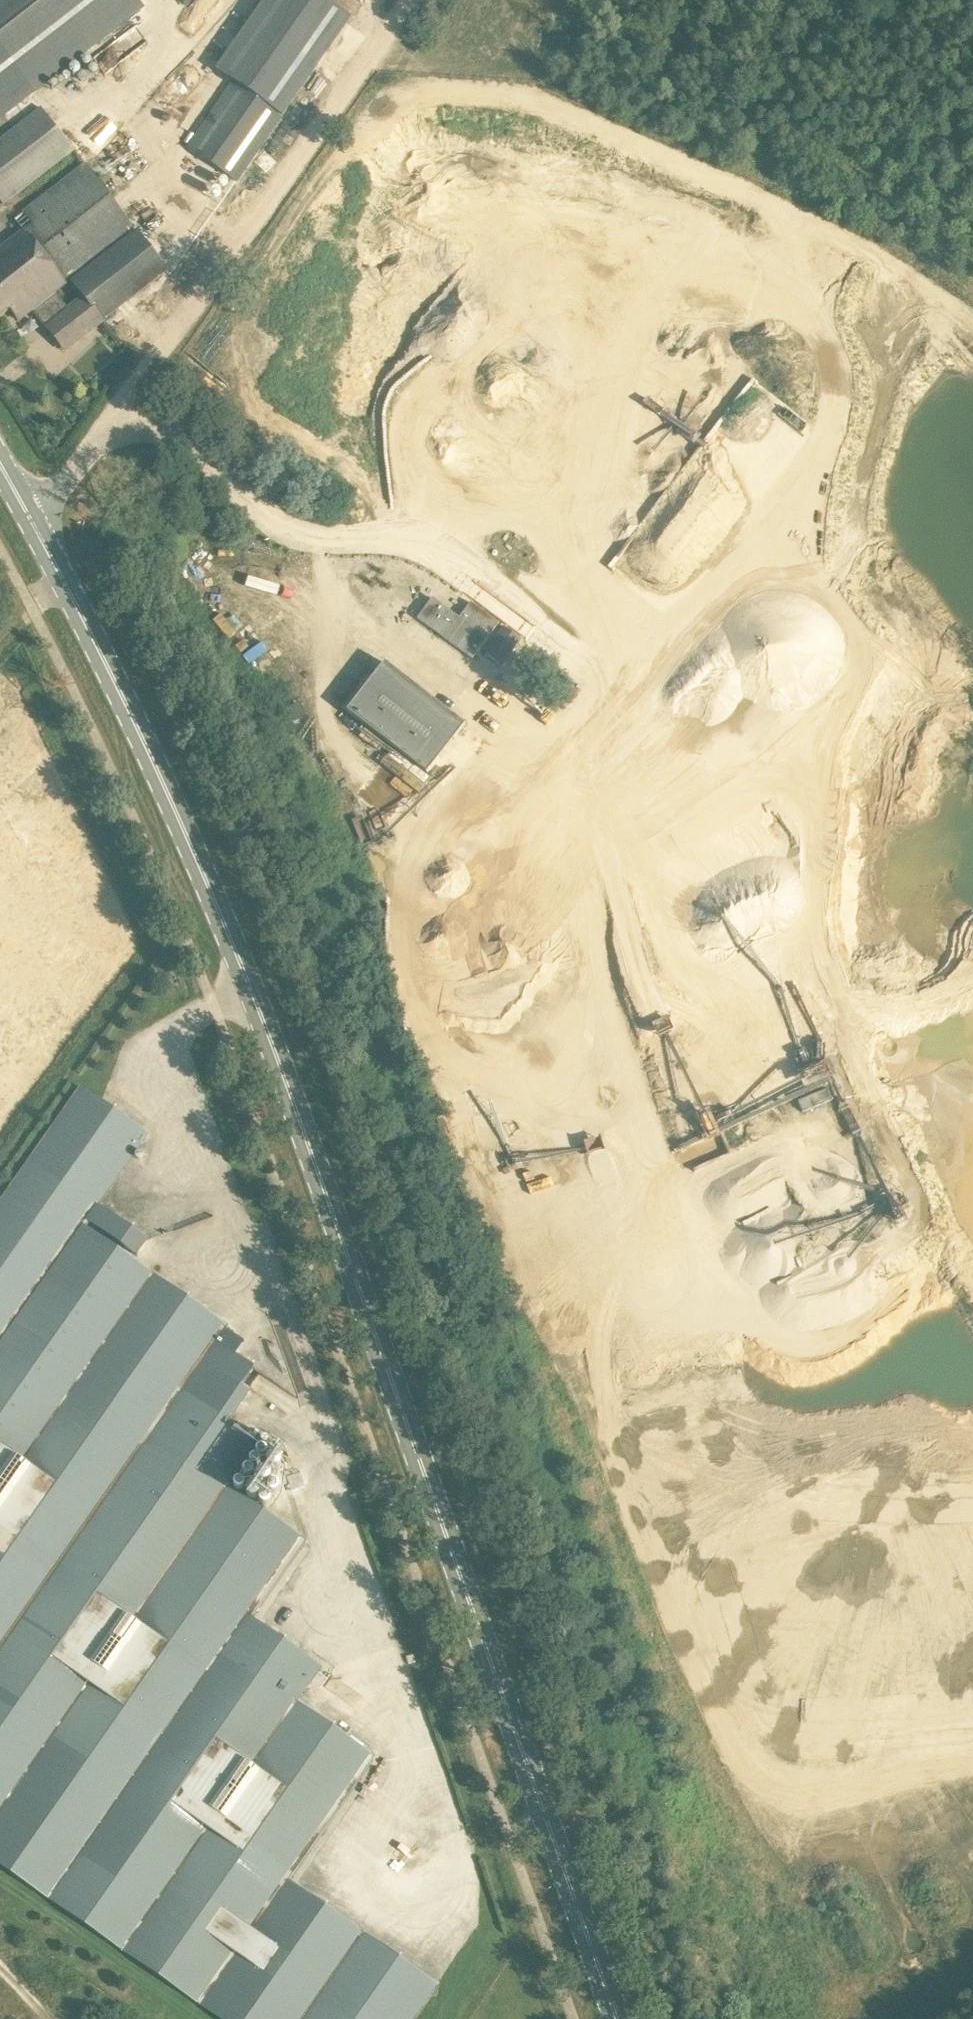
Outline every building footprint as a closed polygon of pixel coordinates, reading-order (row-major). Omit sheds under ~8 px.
[(138,0),(0,0),(0,114),(142,5),(138,0)] [(322,0),(265,0),(215,72),(232,84),(186,149),(235,183),(349,19),(322,0)] [(0,140),(0,202),(2,205),(74,150),(42,108),(0,140)] [(93,178),(0,249),(0,318),(10,310),(17,320),(32,308),(64,350),(169,270),(136,232),(71,283),(84,300),(69,312),(53,292),(64,283),(85,267),(133,230),(93,178)] [(234,558),(222,583),(253,597),(264,572),(234,558)] [(432,599),(418,619),(473,659),(498,623),(471,603),(459,618),(432,599)] [(504,627),(483,654),(500,667),(521,639),(504,627)] [(385,662),(346,712),(427,774),(465,725),(385,662)] [(374,1760),(295,1705),(322,1666),(253,1618),(307,1541),(230,1484),(258,1442),(229,1422),(249,1392),(241,1386),(254,1367),(236,1355),(245,1342),(133,1263),(138,1256),(149,1239),(99,1205),(147,1137),(80,1090),(0,1203),(0,1860),(199,2000),(227,2018),(413,2018),(435,1988),(288,1885),(374,1760)]
